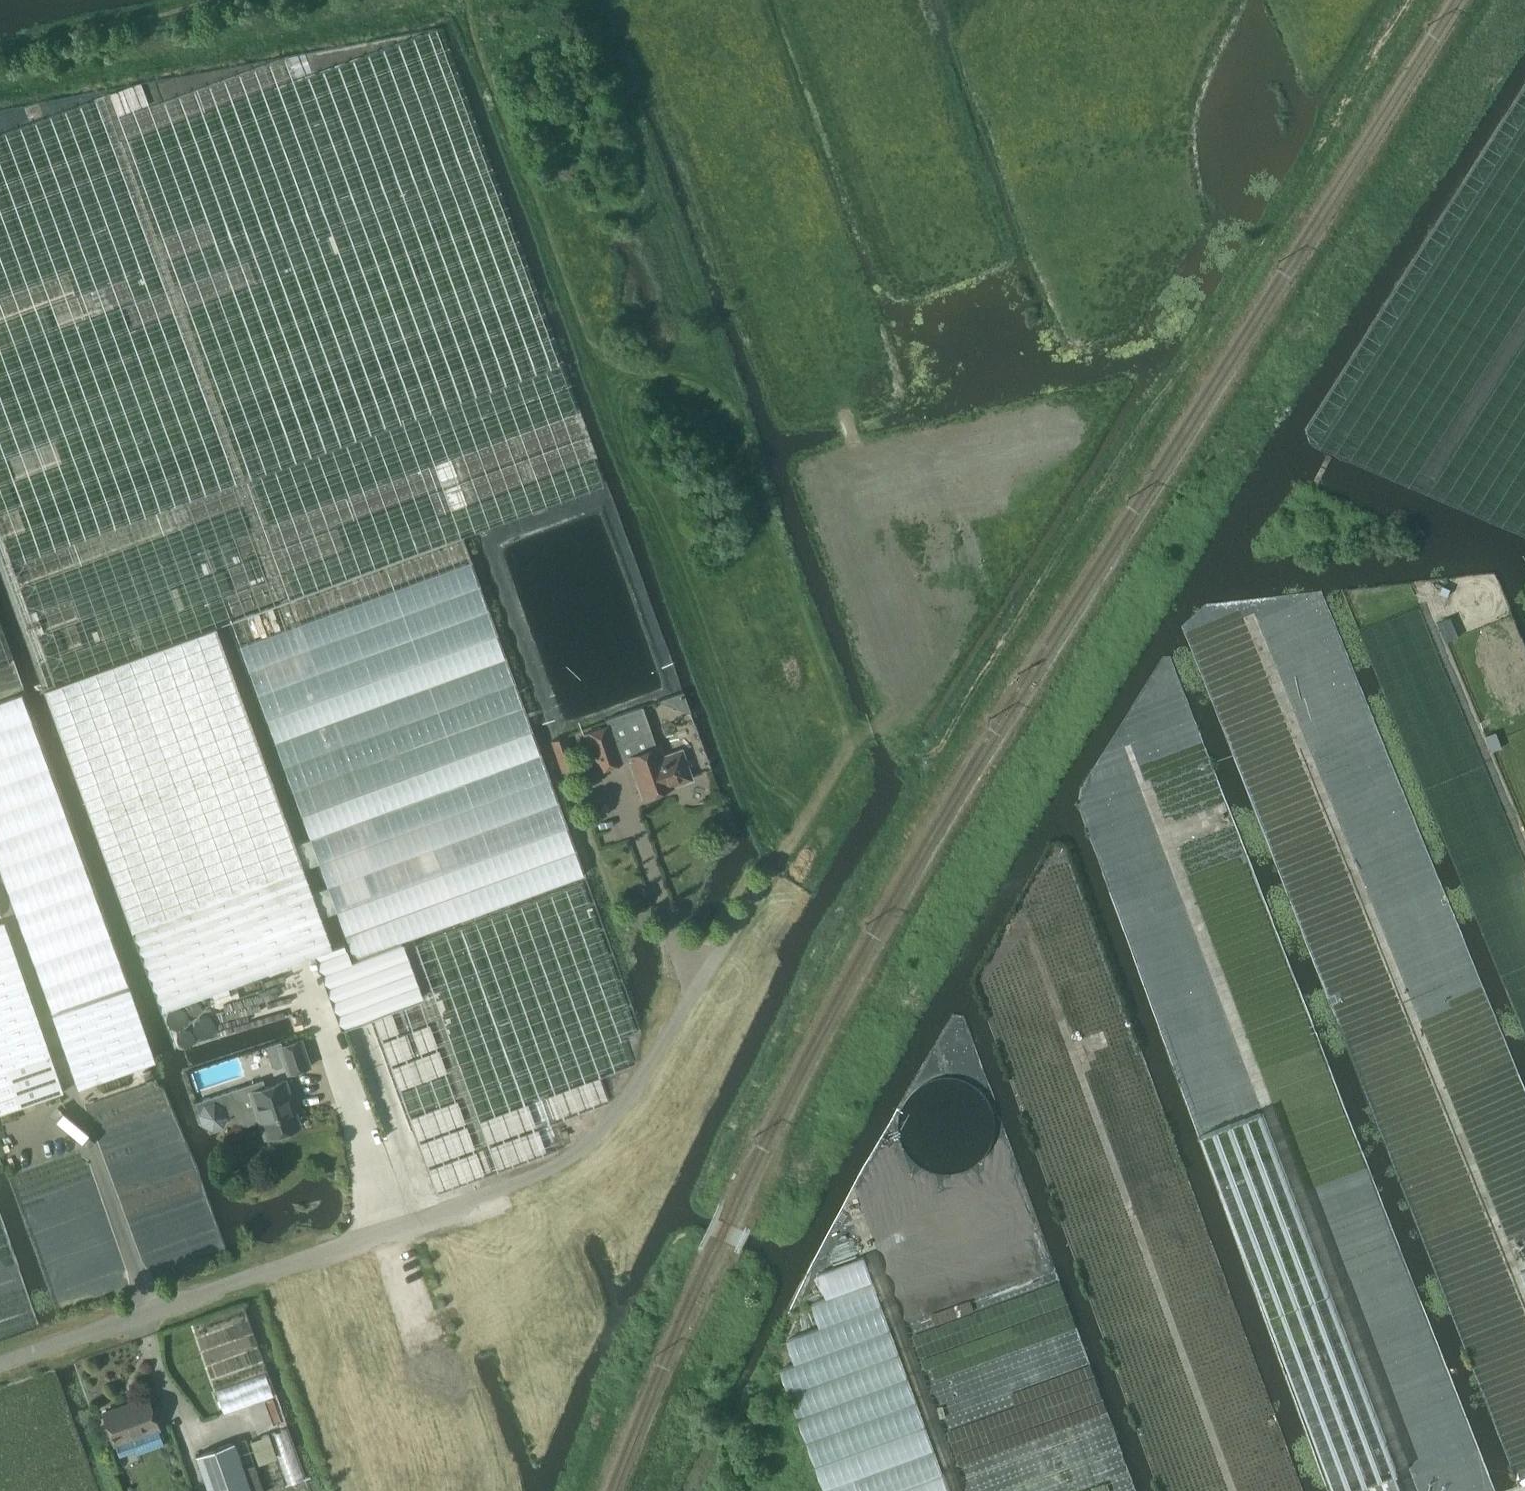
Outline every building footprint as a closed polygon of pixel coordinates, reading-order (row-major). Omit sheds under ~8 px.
[(1426,405),(1426,398),(1423,389),(1419,381),(1414,375),(1406,370),(1399,366),(1389,364),(1382,364),(1374,365),(1367,368),(1361,372),(1354,378),(1350,384),(1347,391),(1345,398),(1344,405),(1345,413),(1347,420),(1351,427),(1357,434),(1362,438),(1369,442),(1377,445),(1387,446),(1394,445),(1402,442),(1409,438),(1415,433),(1420,427),(1423,420),(1426,412),(1426,405)] [(461,536),(231,620),(309,837),(293,842),(226,658),(215,626),(215,625),(44,687),(160,1008),(312,952),(340,1026),(345,1024),(346,1024),(350,1022),(368,1016),(369,1016),(420,997),(400,940),(583,874),(529,724),(513,681),(461,537),(461,536)] [(584,733),(597,768),(620,760),(621,763),(631,759),(643,795),(669,785),(669,783),(688,776),(679,752),(660,758),(655,746),(656,745),(643,706),(605,719),(607,725),(584,733)] [(1196,741),(1195,734),(1193,728),(1190,722),(1186,716),(1179,711),(1174,708),(1166,706),(1162,706),(1156,706),(1149,708),(1143,711),(1136,716),(1132,722),(1129,728),(1127,735),(1126,741),(1127,747),(1129,755),(1133,761),(1137,766),(1142,770),(1147,773),(1153,775),(1160,775),(1168,775),(1175,773),(1180,770),(1185,766),(1189,761),(1193,755),(1195,748),(1196,741)] [(563,735),(551,740),(555,751),(567,747),(563,735)] [(0,920),(0,1111),(62,1090),(2,920),(0,920)] [(49,1014),(75,1088),(151,1060),(126,986),(49,1014)] [(307,1064),(299,1038),(278,1045),(287,1071),(307,1064)] [(227,1116),(254,1107),(264,1136),(273,1133),(278,1135),(286,1133),(288,1128),(294,1126),(285,1097),(289,1096),(283,1079),(256,1088),(254,1082),(195,1101),(203,1123),(212,1128),(223,1124),(227,1116)] [(101,1411),(111,1441),(156,1426),(145,1396),(101,1411)] [(277,1457),(269,1433),(249,1440),(257,1464),(277,1457)] [(194,1453),(207,1490),(264,1490),(255,1464),(242,1469),(232,1440),(194,1453)] [(1354,1490),(1399,1490),(1393,1476),(1354,1490)]
